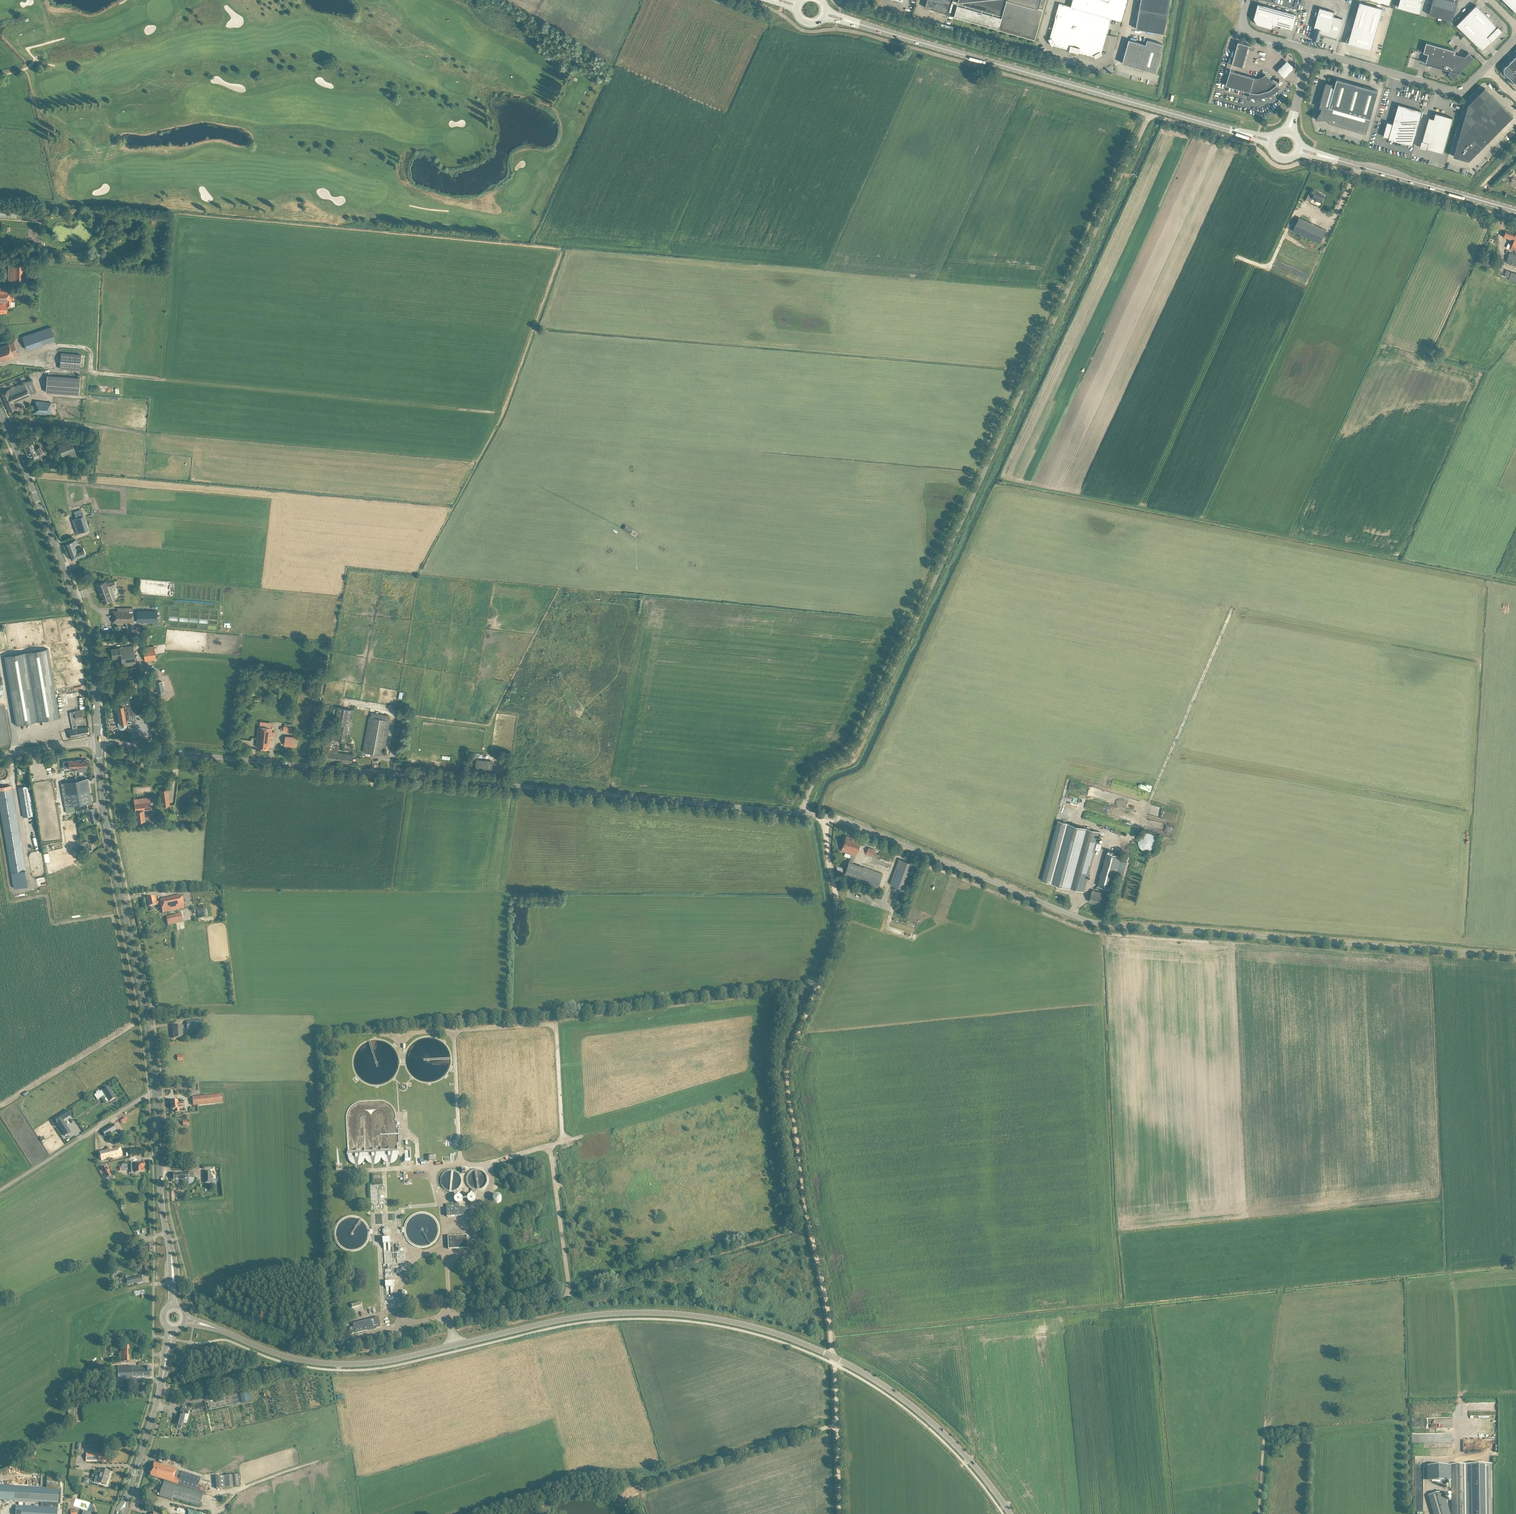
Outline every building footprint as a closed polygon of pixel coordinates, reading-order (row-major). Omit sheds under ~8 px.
[(1046,0),(927,0),(925,7),(955,15),(999,28),(1000,28),(1035,38),(1046,0)] [(1128,0),(1110,0),(1109,1),(1105,0),(1073,0),(1071,6),(1059,3),(1055,18),(1056,18),(1057,18),(1106,32),(1107,32),(1108,33),(1112,18),(1122,21),(1128,0)] [(1171,0),(1141,0),(1136,28),(1165,33),(1171,0)] [(1419,12),(1423,0),(1400,0),(1398,6),(1419,12)] [(1458,0),(1433,0),(1429,14),(1452,21),(1458,0)] [(1515,11),(1515,0),(1505,0),(1515,11)] [(1371,49),(1383,8),(1360,2),(1350,38),(1347,43),(1354,44),(1371,49)] [(1297,14),(1258,3),(1256,8),(1257,8),(1254,18),(1257,24),(1267,27),(1272,28),(1273,23),(1292,29),(1297,14)] [(1498,26),(1476,5),(1456,25),(1482,50),(1492,40),(1492,41),(1493,40),(1492,39),(1501,31),(1502,30),(1500,28),(1498,27),(1499,27),(1498,26)] [(1337,38),(1343,18),(1333,16),(1334,12),(1320,7),(1314,27),(1311,38),(1321,41),(1323,33),(1337,38)] [(1100,51),(1106,32),(1057,18),(1052,37),(1049,39),(1052,45),(1055,44),(1072,48),(1073,48),(1077,49),(1078,50),(1094,55),(1096,58),(1102,54),(1100,51)] [(1142,58),(1146,44),(1129,39),(1125,53),(1142,58)] [(1147,39),(1146,44),(1142,58),(1139,69),(1143,70),(1142,71),(1143,71),(1144,69),(1158,73),(1159,67),(1163,44),(1147,39)] [(1236,65),(1240,51),(1247,53),(1249,45),(1252,46),(1252,45),(1238,41),(1232,64),(1232,65),(1232,64),(1236,65)] [(1455,50),(1426,42),(1423,52),(1428,53),(1425,63),(1448,69),(1449,68),(1450,70),(1448,73),(1453,78),(1452,79),(1453,79),(1475,56),(1474,57),(1469,52),(1465,56),(1455,53),(1455,50)] [(1139,69),(1142,58),(1125,53),(1124,57),(1123,57),(1122,63),(1135,66),(1134,68),(1135,69),(1136,68),(1139,69)] [(1514,58),(1508,64),(1515,72),(1515,60),(1514,58)] [(1287,61),(1278,72),(1285,78),(1295,68),(1287,61)] [(1508,64),(1504,68),(1504,72),(1511,79),(1515,74),(1515,72),(1508,64)] [(1280,88),(1265,74),(1263,76),(1260,77),(1258,78),(1254,77),(1230,70),(1226,85),(1250,92),(1249,97),(1254,98),(1258,98),(1263,97),(1268,96),(1272,94),(1276,91),(1280,88)] [(1366,133),(1378,90),(1337,78),(1335,84),(1326,82),(1319,107),(1322,108),(1320,112),(1319,112),(1316,119),(1323,119),(1324,118),(1328,119),(1327,122),(1366,133)] [(1469,160),(1513,116),(1485,87),(1468,104),(1454,156),(1469,160)] [(1412,145),(1422,111),(1398,104),(1393,123),(1388,122),(1387,122),(1386,127),(1384,136),(1400,141),(1411,144),(1411,145),(1412,145)] [(1453,117),(1436,113),(1434,118),(1429,117),(1423,140),(1422,140),(1420,147),(1427,149),(1427,148),(1443,152),(1453,117)] [(1321,202),(1325,195),(1319,193),(1319,192),(1315,190),(1314,193),(1310,191),(1306,199),(1310,202),(1312,198),(1321,202)] [(1320,243),(1326,229),(1299,217),(1293,231),(1320,243)] [(1515,234),(1505,231),(1504,237),(1514,240),(1511,248),(1515,250),(1515,232),(1515,234)] [(1510,252),(1506,262),(1515,265),(1515,254),(1510,252)] [(10,280),(21,280),(22,264),(10,264),(10,280)] [(22,264),(21,280),(34,281),(34,265),(22,264)] [(7,302),(7,303),(2,304),(0,304),(0,313),(3,313),(7,313),(7,307),(12,307),(12,300),(11,288),(0,288),(0,302),(7,302)] [(22,336),(26,349),(36,346),(32,333),(22,336)] [(0,347),(0,360),(0,361),(17,355),(13,342),(0,347)] [(60,368),(79,370),(81,354),(61,352),(60,368)] [(46,391),(79,394),(80,377),(47,375),(46,391)] [(31,379),(1,392),(9,411),(17,407),(14,401),(36,392),(31,379)] [(33,413),(51,414),(51,401),(35,400),(35,403),(34,403),(33,413)] [(75,451),(71,439),(58,444),(62,456),(75,451)] [(31,443),(26,446),(31,457),(36,455),(36,454),(38,453),(42,452),(40,446),(36,447),(34,443),(33,443),(31,443)] [(82,511),(79,512),(75,513),(76,518),(72,519),(77,533),(88,529),(82,511)] [(633,530),(626,525),(624,529),(630,533),(633,530)] [(65,543),(72,560),(86,554),(83,547),(77,549),(75,544),(80,542),(78,538),(65,543)] [(141,579),(140,592),(169,595),(170,582),(141,579)] [(106,583),(105,581),(96,584),(103,603),(107,602),(112,600),(107,586),(109,585),(109,586),(115,584),(114,580),(106,583)] [(113,621),(118,621),(133,621),(133,607),(117,607),(117,611),(113,611),(113,621)] [(137,610),(137,621),(157,621),(157,610),(137,610)] [(133,645),(116,648),(111,648),(112,657),(121,656),(122,666),(127,665),(136,664),(133,645)] [(154,645),(146,647),(142,647),(144,660),(156,659),(154,645)] [(47,648),(4,655),(16,724),(59,717),(47,648)] [(145,681),(145,679),(144,676),(130,680),(131,685),(145,681)] [(155,682),(157,692),(164,691),(162,681),(155,682)] [(135,714),(140,713),(139,702),(136,703),(135,703),(132,704),(132,702),(131,703),(130,701),(126,701),(117,703),(118,706),(115,707),(118,726),(119,726),(119,727),(120,728),(121,729),(122,729),(123,729),(124,729),(125,728),(126,727),(126,726),(126,724),(128,724),(128,726),(134,727),(135,721),(134,721),(135,714)] [(335,724),(338,724),(338,719),(351,722),(353,709),(338,707),(338,708),(337,715),(335,724)] [(82,709),(74,711),(76,719),(83,718),(82,709)] [(369,716),(364,747),(363,751),(384,755),(390,720),(369,716)] [(338,724),(335,739),(336,739),(352,742),(353,738),(350,737),(353,722),(351,722),(338,719),(338,724)] [(259,726),(257,739),(257,744),(258,744),(258,747),(269,749),(269,746),(270,746),(271,736),(274,736),(274,731),(272,731),(272,727),(259,726)] [(84,728),(83,727),(67,730),(69,738),(76,736),(83,734),(89,733),(88,727),(84,728)] [(286,736),(285,741),(290,742),(290,745),(289,745),(296,746),(297,737),(286,736)] [(322,754),(321,759),(337,760),(352,762),(353,754),(347,753),(342,753),(338,752),(339,746),(335,745),(336,739),(335,739),(325,737),(323,751),(322,753),(322,754)] [(87,759),(63,761),(63,768),(69,767),(69,768),(77,767),(77,771),(83,770),(83,767),(87,766),(87,759)] [(476,770),(491,771),(492,761),(477,760),(476,770)] [(64,782),(61,783),(66,810),(66,813),(75,811),(74,805),(87,803),(92,802),(88,778),(83,779),(64,782)] [(12,790),(11,785),(6,786),(7,789),(0,790),(0,805),(11,872),(25,870),(12,790)] [(33,815),(29,790),(28,785),(18,787),(23,817),(33,815)] [(150,797),(139,798),(134,799),(135,810),(136,821),(145,820),(145,818),(150,817),(150,813),(145,814),(144,809),(151,808),(150,797)] [(89,809),(86,810),(86,812),(88,818),(90,818),(91,822),(92,822),(97,821),(94,808),(89,809)] [(1042,880),(1070,888),(1082,844),(1084,845),(1096,848),(1096,849),(1100,850),(1101,844),(1097,843),(1100,831),(1059,820),(1042,880)] [(1158,839),(1158,838),(1157,836),(1156,834),(1155,833),(1154,832),(1152,831),(1151,831),(1149,830),(1147,831),(1146,831),(1144,832),(1143,833),(1142,835),(1141,836),(1141,837),(1140,839),(1141,841),(1141,843),(1142,844),(1143,845),(1144,847),(1146,847),(1147,848),(1149,848),(1151,848),(1152,847),(1154,847),(1155,846),(1156,844),(1157,843),(1158,841),(1158,839)] [(841,850),(848,853),(854,838),(846,835),(841,850)] [(854,838),(848,853),(855,855),(861,840),(854,838)] [(89,846),(87,840),(83,842),(86,852),(92,851),(91,845),(89,846)] [(1082,844),(1070,888),(1084,891),(1096,849),(1096,848),(1084,845),(1082,844)] [(868,847),(866,853),(873,855),(875,850),(868,847)] [(1107,851),(1099,880),(1098,885),(1112,889),(1122,855),(1107,851)] [(899,858),(897,863),(890,884),(906,889),(915,864),(899,858)] [(844,874),(849,876),(878,886),(883,873),(849,861),(846,868),(844,874)] [(846,868),(837,865),(837,871),(844,874),(846,868)] [(1100,901),(1103,893),(1092,890),(1089,901),(1100,904),(1100,902),(1101,901),(1100,901)] [(181,896),(165,899),(160,900),(160,901),(157,901),(156,896),(147,898),(149,907),(156,906),(156,905),(161,904),(162,913),(184,908),(181,896)] [(207,917),(205,906),(196,908),(199,919),(207,917)] [(181,913),(167,916),(168,925),(183,922),(181,913)] [(202,1028),(201,1020),(186,1021),(187,1029),(202,1028)] [(182,1026),(177,1026),(173,1027),(174,1038),(182,1038),(181,1030),(182,1030),(182,1026)] [(115,1098),(109,1088),(103,1092),(102,1091),(100,1092),(99,1091),(96,1093),(97,1094),(94,1096),(97,1100),(105,1095),(109,1102),(115,1098)] [(223,1102),(222,1094),(192,1097),(193,1105),(223,1102)] [(171,1101),(172,1110),(175,1109),(175,1112),(179,1112),(179,1109),(183,1109),(183,1104),(178,1104),(177,1101),(171,1101)] [(68,1110),(54,1119),(65,1136),(70,1133),(62,1121),(71,1116),(68,1110)] [(115,1130),(112,1124),(102,1131),(105,1136),(115,1130)] [(107,1150),(99,1152),(101,1160),(110,1158),(110,1159),(122,1156),(120,1147),(112,1149),(111,1149),(111,1148),(110,1148),(109,1148),(108,1148),(108,1149),(107,1150)] [(144,1168),(144,1163),(135,1164),(135,1163),(132,1163),(131,1164),(131,1169),(133,1170),(135,1170),(135,1173),(142,1173),(141,1171),(144,1171),(144,1168)] [(107,1167),(101,1170),(106,1179),(112,1175),(107,1167)] [(188,1173),(188,1174),(173,1174),(173,1180),(181,1180),(181,1182),(188,1182),(188,1179),(193,1178),(193,1172),(188,1173)] [(463,1200),(462,1198),(461,1197),(460,1196),(459,1196),(458,1195),(457,1196),(455,1197),(455,1198),(454,1198),(454,1200),(454,1201),(455,1202),(455,1203),(457,1204),(458,1204),(459,1204),(460,1204),(461,1203),(462,1202),(463,1200)] [(476,1200),(476,1199),(475,1198),(475,1197),(473,1196),(472,1195),(470,1196),(469,1196),(469,1197),(468,1198),(467,1199),(468,1201),(468,1202),(470,1203),(471,1204),(473,1203),(474,1203),(475,1202),(475,1201),(476,1200)] [(502,1199),(502,1197),(501,1196),(500,1195),(499,1195),(497,1195),(496,1195),(495,1195),(494,1196),(494,1198),(493,1199),(494,1201),(495,1202),(496,1203),(497,1203),(499,1203),(500,1203),(501,1202),(502,1201),(502,1200),(502,1199)] [(446,1205),(447,1217),(468,1216),(468,1208),(459,1209),(459,1204),(446,1205)] [(391,1234),(391,1232),(390,1231),(389,1230),(388,1229),(387,1229),(385,1230),(384,1231),(383,1231),(383,1232),(383,1234),(383,1235),(383,1236),(384,1237),(385,1238),(387,1238),(388,1238),(389,1238),(390,1237),(391,1235),(391,1234)] [(448,1237),(449,1249),(467,1248),(467,1236),(448,1237)] [(139,1247),(136,1248),(137,1251),(139,1250),(140,1252),(140,1254),(146,1254),(147,1254),(151,1254),(152,1254),(152,1246),(151,1246),(147,1246),(146,1246),(139,1247)] [(142,1282),(141,1276),(126,1279),(127,1285),(142,1282)] [(355,1334),(381,1327),(379,1317),(353,1324),(354,1327),(349,1328),(350,1332),(351,1332),(352,1334),(355,1333),(355,1334)] [(130,1346),(125,1346),(121,1346),(121,1362),(130,1362),(130,1346)] [(132,1367),(118,1367),(118,1384),(132,1383),(132,1377),(149,1377),(150,1377),(150,1370),(150,1367),(144,1367),(144,1368),(138,1368),(137,1368),(137,1369),(132,1369),(132,1367)] [(145,1383),(140,1383),(135,1384),(135,1394),(145,1393),(145,1383)] [(247,1392),(229,1396),(231,1406),(249,1402),(247,1392)] [(229,1396),(207,1401),(209,1411),(231,1406),(229,1396)] [(175,1425),(178,1425),(177,1428),(181,1429),(182,1427),(184,1419),(188,1420),(189,1415),(188,1415),(189,1411),(182,1409),(180,1416),(177,1415),(176,1418),(177,1419),(175,1425)] [(86,1461),(101,1462),(106,1462),(106,1453),(86,1453),(86,1461)] [(151,1476),(165,1480),(173,1483),(174,1478),(177,1470),(155,1463),(151,1476)] [(1452,1464),(1428,1464),(1428,1479),(1452,1479),(1452,1464)] [(1492,1464),(1452,1464),(1452,1479),(1452,1513),(1493,1513),(1492,1464)] [(100,1469),(97,1479),(95,1478),(94,1483),(98,1484),(98,1483),(106,1485),(110,1472),(100,1469)] [(173,1483),(165,1480),(160,1496),(164,1498),(172,1500),(173,1498),(199,1506),(204,1492),(197,1490),(201,1478),(182,1471),(179,1479),(174,1478),(173,1483)] [(239,1475),(224,1476),(225,1488),(240,1487),(239,1475)] [(225,1488),(224,1476),(216,1477),(217,1489),(225,1488)] [(46,1502),(45,1508),(16,1506),(15,1513),(57,1513),(58,1507),(59,1489),(59,1481),(56,1481),(56,1478),(47,1478),(46,1488),(0,1486),(0,1500),(46,1502)] [(1443,1492),(1429,1496),(1435,1513),(1449,1513),(1443,1492)]
